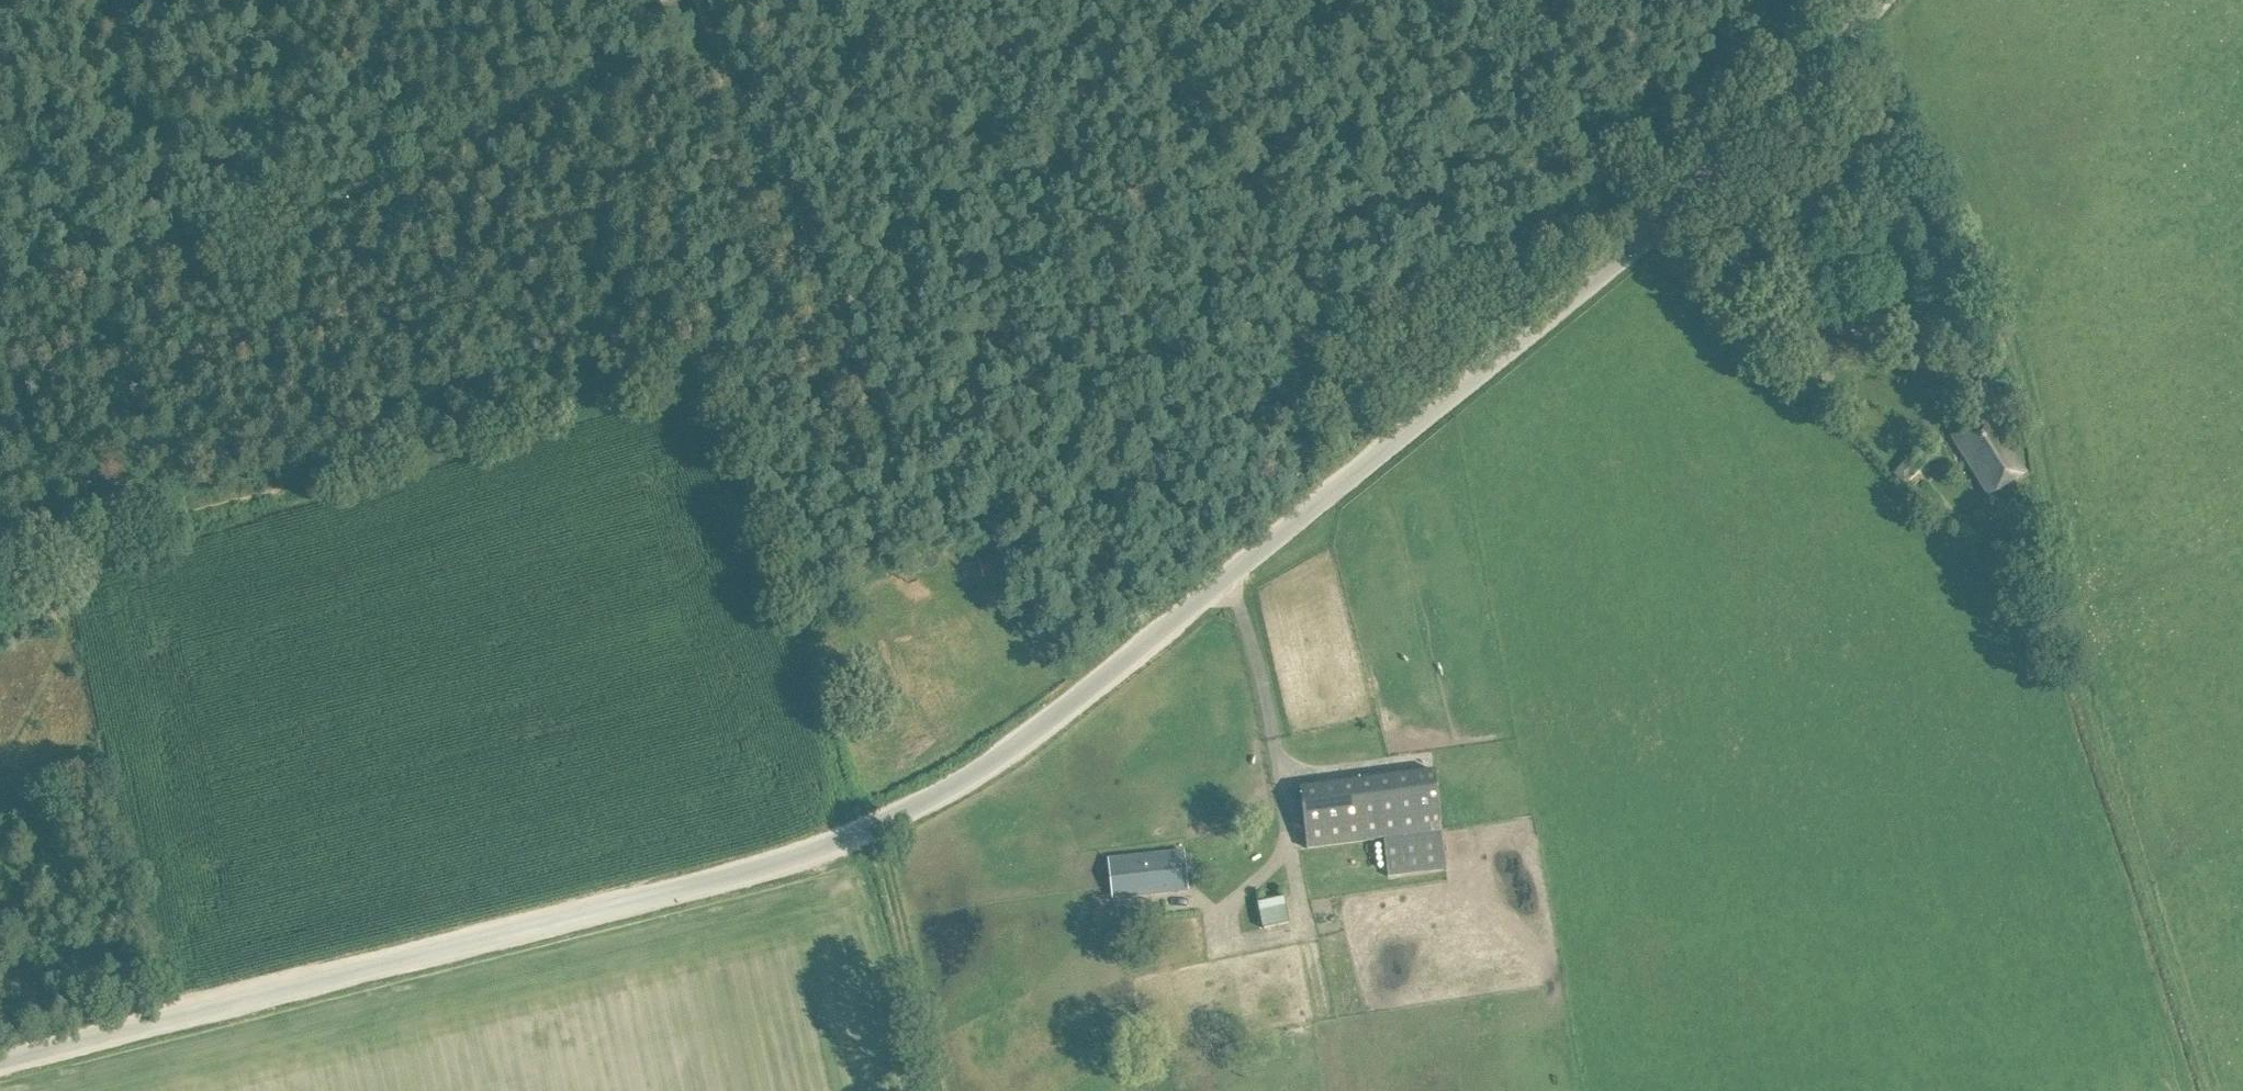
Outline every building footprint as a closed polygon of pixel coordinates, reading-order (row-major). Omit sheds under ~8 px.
[(1952,436),(1988,495),(2024,473),(1988,414),(1952,436)] [(1913,454),(1895,473),(1905,482),(1923,463),(1913,454)] [(1306,847),(1328,844),(1384,837),(1388,875),(1446,869),(1435,770),(1299,789),(1306,847)] [(1109,859),(1113,897),(1188,888),(1184,851),(1109,859)] [(1258,902),(1263,923),(1286,918),(1281,897),(1258,902)]
